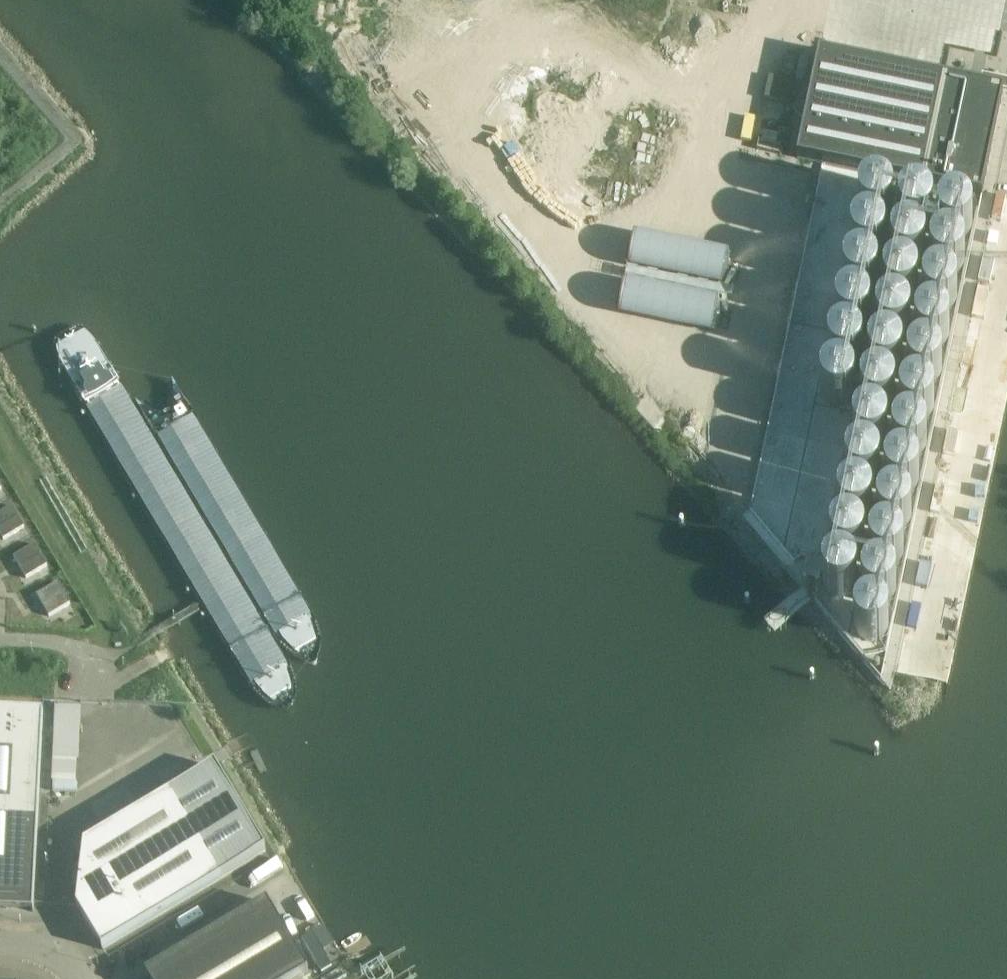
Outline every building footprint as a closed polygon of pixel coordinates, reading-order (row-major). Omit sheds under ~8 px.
[(819,52),(797,157),(981,196),(1003,91),(819,52)] [(11,507),(0,513),(0,536),(2,540),(23,528),(11,507)] [(46,565),(33,544),(12,557),(25,578),(46,565)] [(57,584),(36,596),(49,617),(70,605),(69,603),(57,584)] [(0,713),(0,909),(32,910),(32,912),(33,913),(43,713),(41,713),(41,715),(0,713)] [(84,844),(76,907),(102,950),(266,852),(215,766),(84,844)] [(308,973),(267,902),(145,975),(147,978),(298,978),(308,973)]
